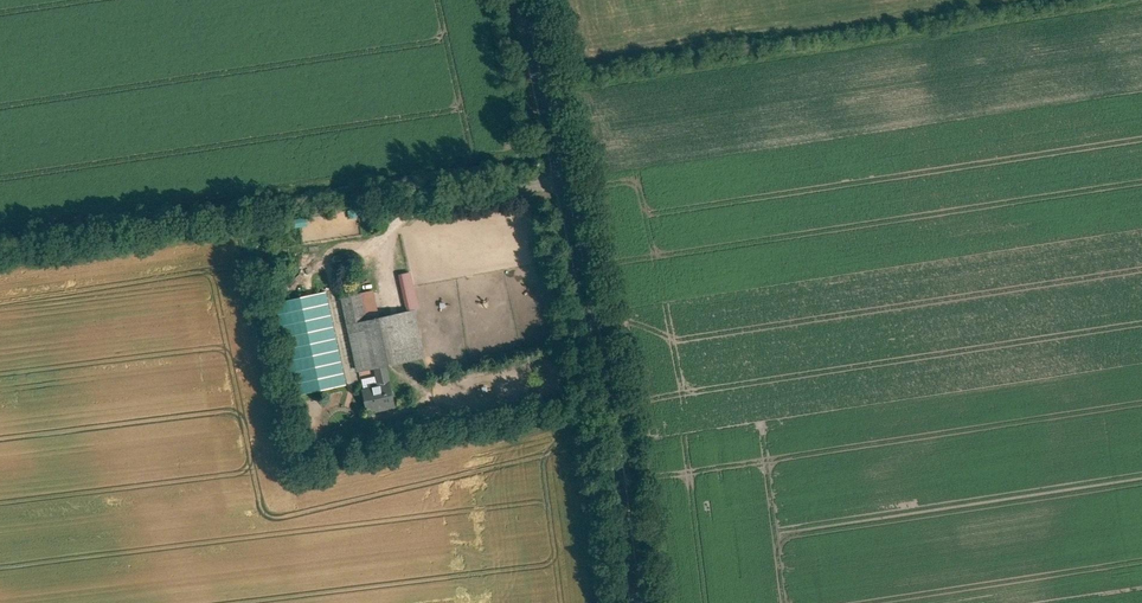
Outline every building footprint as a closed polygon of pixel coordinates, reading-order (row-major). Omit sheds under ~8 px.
[(327,290),(274,300),(292,394),(345,384),(327,290)] [(352,296),(335,300),(352,373),(368,369),(373,389),(355,394),(359,409),(386,403),(378,367),(414,359),(404,311),(357,322),(352,296)]
